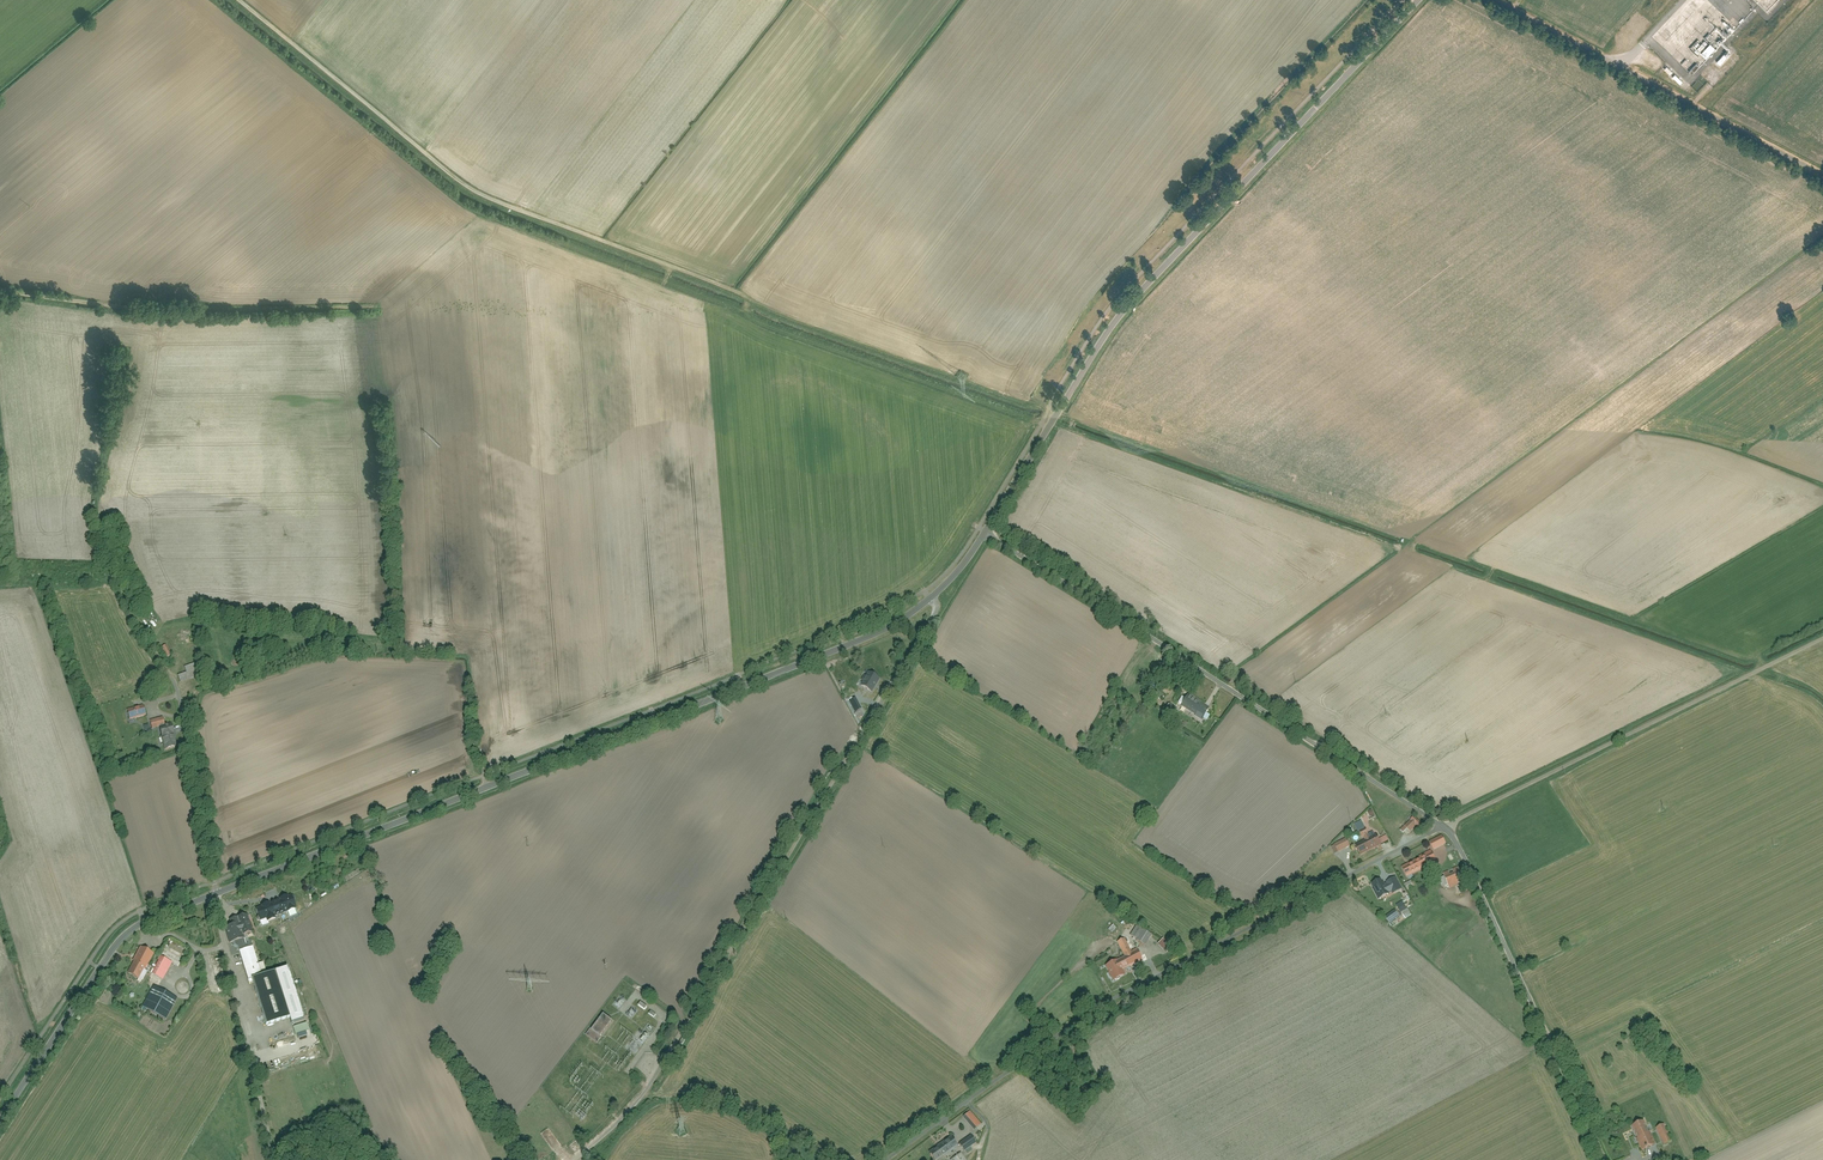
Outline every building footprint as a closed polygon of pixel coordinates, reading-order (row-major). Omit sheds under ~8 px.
[(1699,54),(1709,58),(1720,44),(1721,41),(1719,40),(1719,41),(1716,45),(1714,43),(1716,37),(1714,35),(1710,34),(1706,37),(1706,38),(1703,42),(1698,40),(1691,48),(1699,54)] [(1726,48),(1716,59),(1722,65),(1732,54),(1726,48)] [(1691,59),(1685,66),(1694,74),(1700,67),(1691,59)] [(1682,83),(1684,81),(1677,74),(1675,76),(1682,83)] [(171,646),(164,650),(170,659),(176,655),(171,646)] [(201,663),(185,668),(187,674),(203,669),(201,663)] [(179,677),(182,684),(201,677),(199,670),(179,677)] [(862,686),(871,692),(879,679),(869,673),(867,678),(865,677),(862,681),(864,682),(862,686)] [(1158,690),(1168,696),(1178,681),(1168,674),(1158,690)] [(863,692),(848,700),(858,719),(865,716),(859,706),(868,701),(863,692)] [(1192,696),(1184,708),(1203,720),(1211,707),(1192,696)] [(1173,703),(1168,709),(1177,716),(1182,709),(1173,703)] [(129,711),(131,720),(148,716),(146,707),(129,711)] [(152,722),(154,730),(167,727),(164,718),(152,722)] [(174,727),(161,731),(167,751),(181,746),(174,727)] [(1414,819),(1401,833),(1404,836),(1409,831),(1411,833),(1417,826),(1420,829),(1425,824),(1417,816),(1414,819)] [(1359,830),(1365,842),(1357,846),(1363,857),(1391,841),(1386,831),(1374,838),(1367,826),(1359,830)] [(1431,844),(1435,850),(1447,844),(1443,837),(1431,844)] [(1335,845),(1339,852),(1351,846),(1347,839),(1335,845)] [(1434,853),(1404,869),(1409,879),(1439,864),(1434,853)] [(1460,869),(1445,876),(1452,888),(1466,881),(1460,869)] [(1402,889),(1396,878),(1387,882),(1388,884),(1385,886),(1389,892),(1392,891),(1393,894),(1402,889)] [(1374,889),(1379,899),(1390,894),(1389,892),(1385,886),(1384,884),(1382,884),(1380,880),(1373,884),(1375,889),(1374,889)] [(294,908),(296,907),(291,896),(287,898),(287,897),(281,899),(281,900),(269,905),(269,904),(262,906),(263,907),(256,910),(262,925),(269,923),(268,921),(274,919),(273,916),(288,910),(290,916),(296,913),(294,908)] [(1407,907),(1400,911),(1405,920),(1412,916),(1407,907)] [(240,948),(241,952),(249,981),(264,977),(256,948),(254,944),(248,945),(246,939),(243,940),(241,931),(244,930),(246,937),(257,934),(252,916),(240,919),(232,920),(233,927),(228,928),(232,944),(236,943),(237,947),(240,948)] [(1139,927),(1133,937),(1148,946),(1154,936),(1139,927)] [(1126,957),(1107,966),(1114,981),(1127,974),(1125,970),(1145,960),(1141,951),(1136,953),(1129,936),(1118,941),(1126,957)] [(1165,939),(1160,945),(1168,952),(1173,947),(1165,939)] [(141,948),(128,973),(141,980),(154,955),(141,948)] [(162,958),(153,974),(164,980),(173,964),(162,958)] [(253,982),(267,1027),(293,1018),(278,974),(253,982)] [(156,986),(143,1008),(167,1022),(180,1000),(156,986)] [(600,1038),(612,1023),(603,1016),(592,1032),(590,1031),(586,1037),(597,1045),(601,1039),(600,1038)] [(309,1023),(295,1027),(297,1036),(312,1032),(309,1023)] [(971,1112),(965,1118),(976,1131),(983,1125),(971,1112)] [(1646,1120),(1631,1126),(1642,1150),(1656,1144),(1646,1120)] [(1668,1124),(1657,1129),(1665,1146),(1676,1140),(1668,1124)] [(975,1136),(961,1145),(966,1153),(980,1145),(975,1136)] [(935,1159),(940,1159),(959,1147),(952,1137),(930,1153),(935,1159)]
